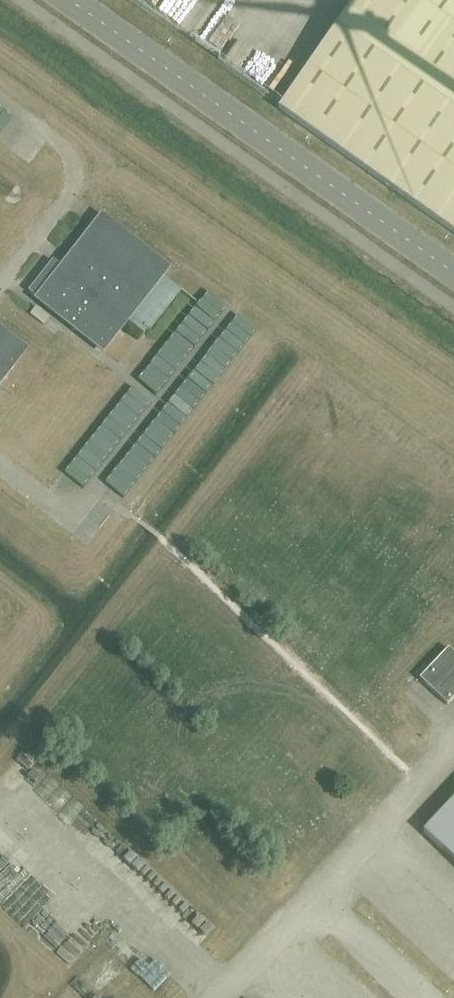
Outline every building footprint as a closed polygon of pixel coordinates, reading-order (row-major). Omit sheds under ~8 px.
[(278,108),(453,233),(453,0),(355,0),(278,108)] [(166,269),(101,218),(62,268),(52,260),(28,291),(102,350),(161,275),(166,269)] [(24,349),(0,330),(0,380),(24,349)] [(419,679),(447,705),(453,697),(453,653),(448,648),(437,660),(419,679)] [(423,832),(453,861),(453,799),(423,832)]
